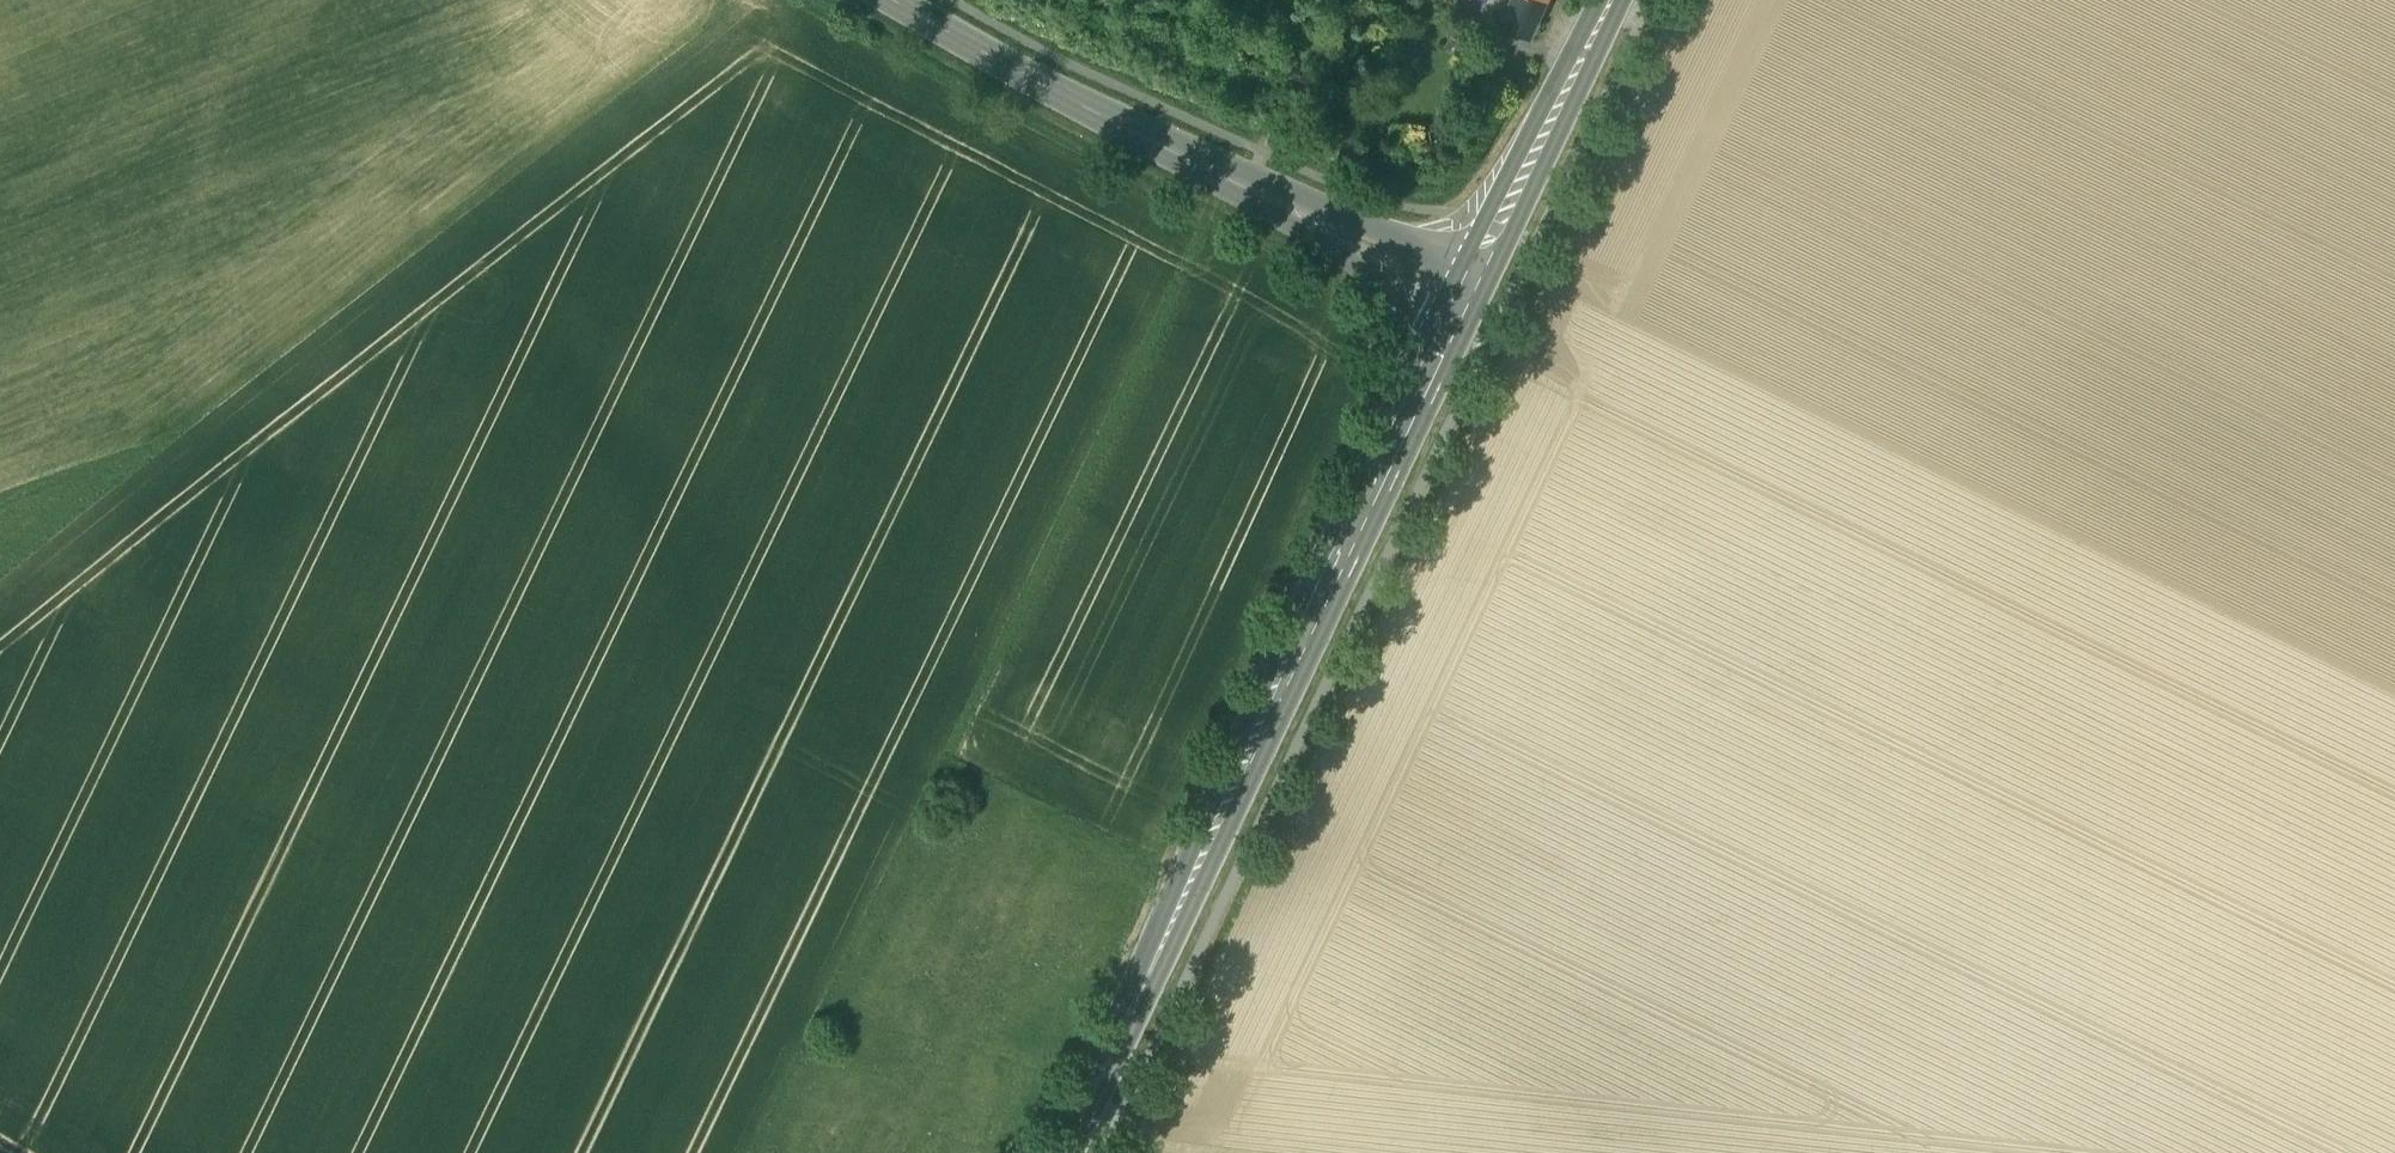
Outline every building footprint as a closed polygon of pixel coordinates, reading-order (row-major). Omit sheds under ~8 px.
[(1459,19),(1488,32),(1493,19),(1476,11),(1481,0),(1468,0),(1459,19)] [(1476,11),(1493,19),(1526,35),(1543,0),(1481,0),(1476,11)]
